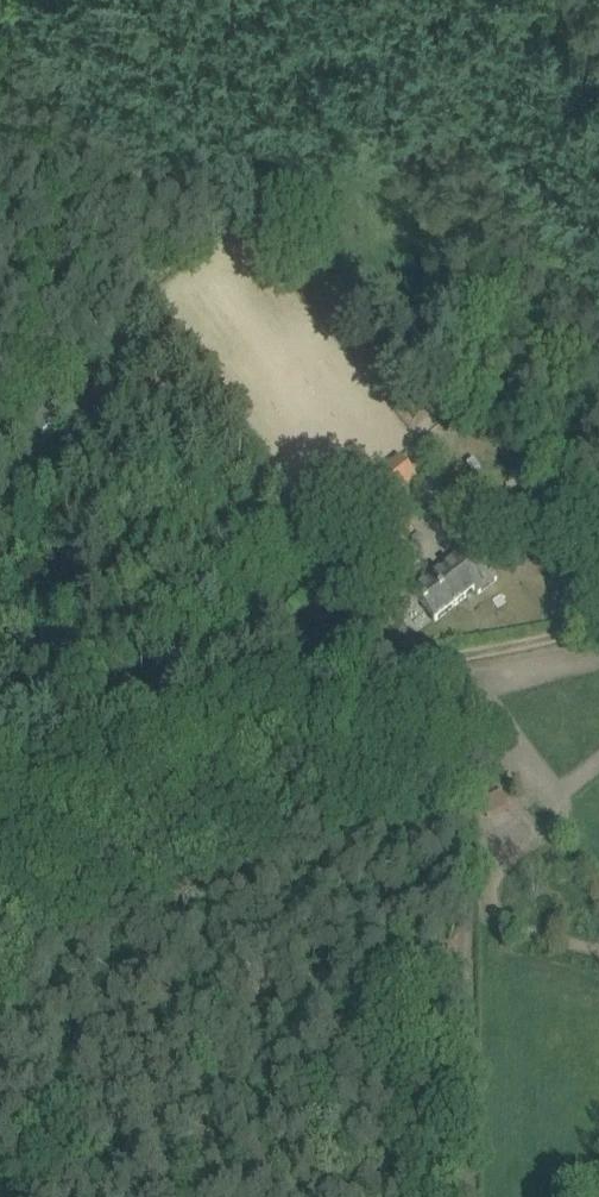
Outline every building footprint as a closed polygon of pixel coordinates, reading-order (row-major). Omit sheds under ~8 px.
[(418,478),(400,455),(343,500),(348,505),(357,520),(360,524),(418,478)] [(421,561),(390,521),(354,549),(386,589),(421,561)] [(477,552),(471,544),(452,559),(455,563),(431,581),(427,575),(410,588),(415,594),(414,595),(435,621),(476,590),(479,594),(498,579),(483,559),(486,556),(481,550),(477,552)]
